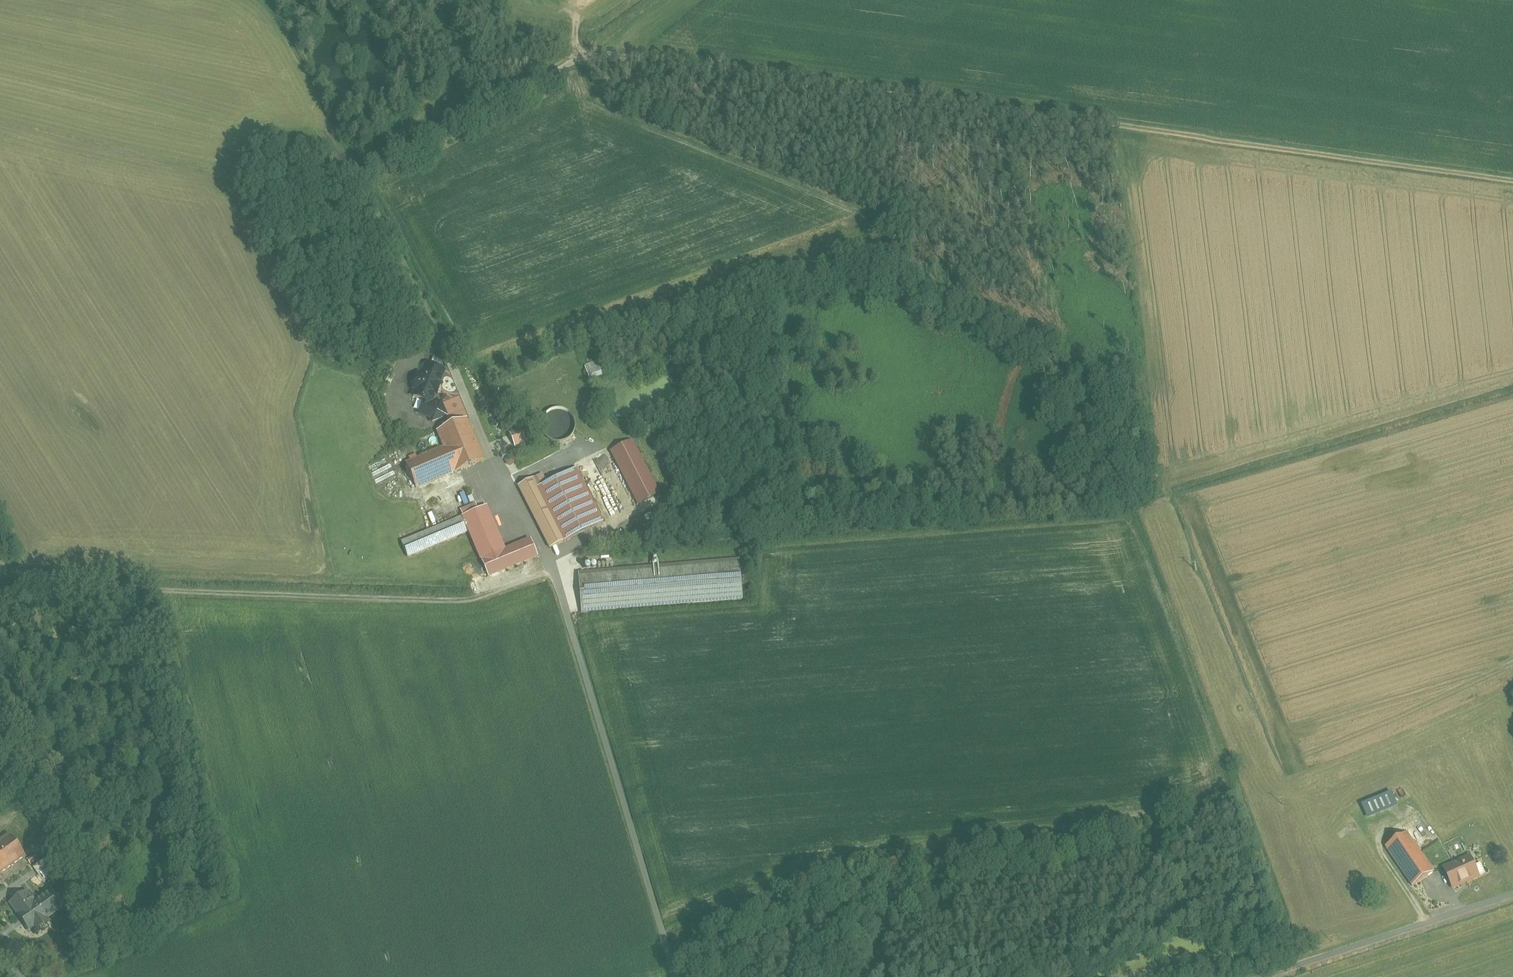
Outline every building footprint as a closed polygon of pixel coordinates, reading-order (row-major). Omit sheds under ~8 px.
[(446,367),(423,359),(410,395),(433,403),(446,367)] [(595,360),(582,365),(589,382),(602,376),(595,360)] [(574,431),(574,428),(573,424),(572,421),(570,418),(568,415),(566,413),(562,411),(559,410),(554,410),(552,410),(548,411),(545,413),(542,416),(539,419),(538,422),(537,426),(537,429),(538,433),(538,435),(540,438),(543,442),(545,444),(549,445),(553,446),(556,447),(560,446),(563,445),(566,443),(569,441),(571,438),(573,435),(574,431)] [(454,476),(484,464),(467,423),(437,435),(444,451),(406,467),(416,491),(454,475),(454,476)] [(658,492),(633,440),(614,450),(639,501),(658,492)] [(519,489),(550,549),(603,522),(576,469),(546,484),(543,477),(519,489)] [(502,546),(485,505),(395,543),(403,563),(466,536),(485,580),(537,557),(524,537),(502,546)] [(739,562),(581,575),(584,614),(742,601),(739,562)] [(1397,806),(1394,799),(1366,812),(1370,819),(1397,806)] [(1430,872),(1402,829),(1384,841),(1412,884),(1430,872)] [(25,858),(10,837),(0,844),(0,876),(25,858)] [(1444,869),(1453,889),(1479,877),(1470,857),(1444,869)] [(29,891),(10,904),(32,936),(52,922),(49,919),(64,908),(51,889),(35,900),(29,891)] [(1127,934),(1111,940),(1115,951),(1131,945),(1127,934)]
